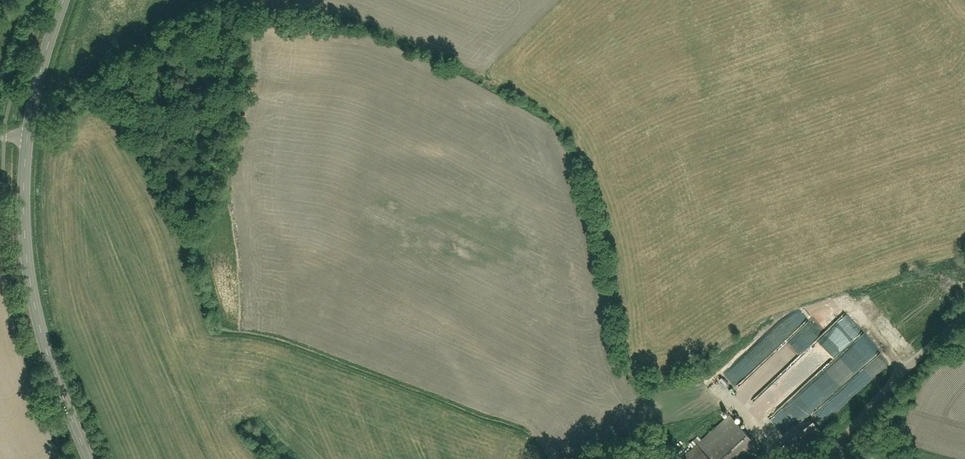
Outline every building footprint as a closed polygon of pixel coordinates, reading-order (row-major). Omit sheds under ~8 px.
[(807,323),(739,385),(761,409),(781,391),(780,392),(772,383),(801,357),(802,358),(792,367),(806,382),(840,352),(824,335),(821,338),(807,323)] [(844,349),(862,368),(882,349),(864,330),(844,349)] [(680,458),(731,458),(751,442),(729,416),(680,458)] [(803,427),(805,434),(809,433),(811,438),(824,434),(821,422),(803,427)]
